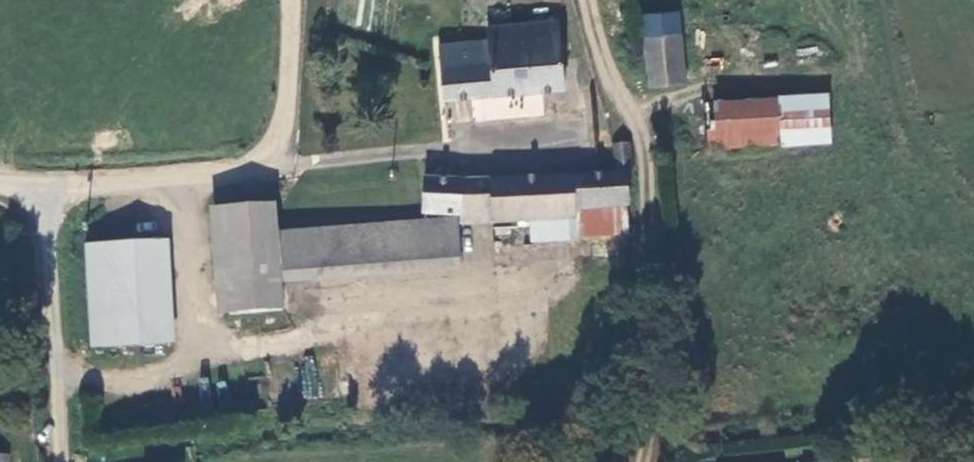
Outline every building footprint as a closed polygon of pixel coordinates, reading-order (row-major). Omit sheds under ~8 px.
[(561,59),(556,19),(485,28),(486,41),(446,44),(447,66),(425,68),(426,86),(438,85),(441,97),(579,86),(576,58),(561,59)] [(684,83),(679,32),(645,35),(651,86),(684,83)] [(429,99),(441,97),(438,85),(426,86),(429,99)] [(703,102),(706,148),(827,141),(824,95),(703,102)] [(612,173),(486,180),(488,222),(488,247),(528,247),(528,242),(528,221),(569,220),(569,211),(621,209),(626,209),(628,176),(633,175),(627,142),(612,143),(612,173)] [(451,212),(453,179),(419,179),(417,211),(451,212)] [(451,221),(488,222),(486,180),(453,179),(451,212),(451,221)] [(214,208),(222,312),(275,307),(266,204),(214,208)] [(621,234),(621,209),(569,211),(569,220),(569,235),(621,234)] [(272,232),(276,270),(452,254),(448,216),(272,232)] [(569,242),(569,235),(569,220),(528,221),(528,242),(569,242)] [(150,239),(78,244),(86,347),(158,342),(150,239)] [(452,254),(276,270),(277,284),(453,268),(452,254)]
